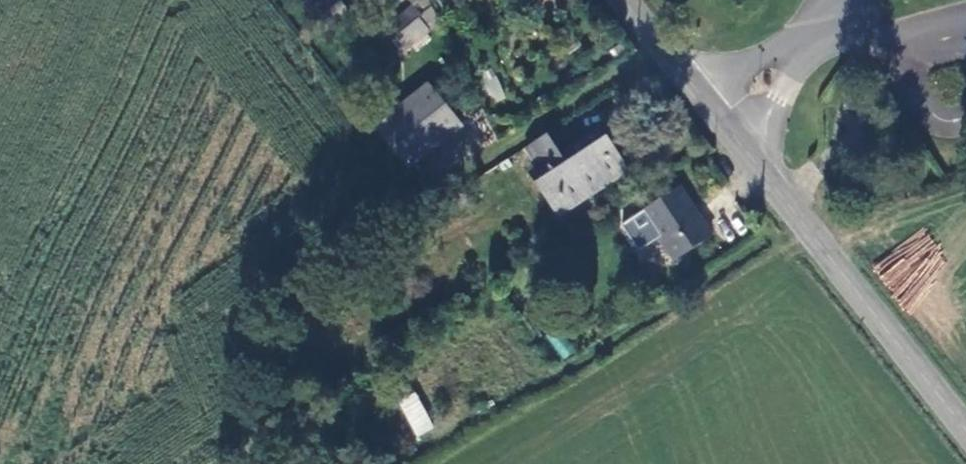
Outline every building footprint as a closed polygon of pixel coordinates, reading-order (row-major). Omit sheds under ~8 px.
[(384,30),(391,40),(420,17),(411,7),(384,30)] [(391,40),(402,53),(439,24),(432,7),(420,17),(391,40)] [(428,88),(376,129),(408,168),(461,127),(428,88)] [(566,152),(550,132),(524,149),(544,178),(536,183),(558,216),(628,168),(601,129),(566,152)] [(636,198),(644,210),(679,187),(671,175),(636,198)] [(679,187),(644,210),(622,225),(639,251),(660,237),(676,260),(712,237),(679,187)] [(415,392),(397,401),(416,438),(434,428),(415,392)]
